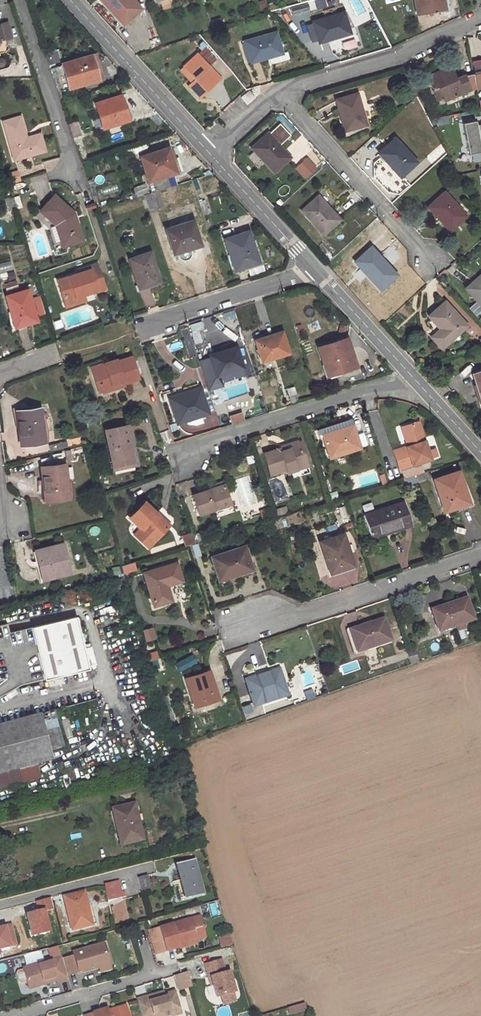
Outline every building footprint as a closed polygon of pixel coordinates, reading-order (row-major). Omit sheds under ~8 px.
[(122,22),(136,8),(130,1),(131,0),(102,0),(122,22)] [(416,8),(417,15),(445,10),(443,0),(414,0),(416,8)] [(344,12),(313,22),(319,42),(350,33),(344,12)] [(11,36),(7,21),(0,23),(0,39),(11,36)] [(275,33),(245,41),(251,62),(270,56),(272,63),(288,59),(286,52),(281,53),(275,33)] [(62,61),(59,52),(45,56),(48,65),(62,61)] [(90,54),(97,80),(102,79),(95,53),(90,54)] [(192,82),(187,85),(199,98),(220,79),(196,53),(182,66),(194,79),(192,82)] [(90,54),(61,63),(61,64),(68,87),(68,88),(97,80),(90,54)] [(68,87),(61,64),(50,68),(57,90),(68,87)] [(194,79),(182,66),(179,69),(192,82),(194,79)] [(450,67),(426,77),(433,90),(438,87),(443,98),(445,101),(469,90),(476,89),(473,74),(464,75),(456,79),(450,67)] [(438,87),(433,90),(437,101),(443,98),(438,87)] [(249,91),(240,97),(246,104),(254,98),(249,91)] [(356,94),(336,100),(344,130),(365,124),(356,94)] [(119,95),(94,103),(102,128),(127,120),(122,105),(119,95)] [(126,104),(122,105),(127,120),(131,119),(126,104)] [(1,121),(13,161),(46,152),(40,133),(26,137),(20,116),(1,121)] [(99,118),(91,120),(94,129),(101,127),(99,118)] [(84,130),(80,119),(67,123),(72,138),(80,135),(79,131),(84,130)] [(462,121),(468,153),(480,150),(478,139),(477,131),(480,131),(480,124),(476,125),(475,119),(462,121)] [(268,132),(252,147),(273,171),(289,157),(273,139),(276,136),(280,140),(290,131),(282,122),(271,131),(272,132),(269,135),(268,132)] [(394,139),(378,153),(399,176),(415,162),(394,139)] [(164,149),(139,156),(147,182),(176,173),(169,151),(165,152),(164,149)] [(304,179),(316,169),(307,157),(294,167),(304,179)] [(10,183),(20,180),(16,171),(7,174),(10,183)] [(143,195),(148,210),(163,205),(158,190),(143,195)] [(444,193),(428,207),(449,230),(465,215),(444,193)] [(4,196),(7,211),(17,208),(13,197),(4,196)] [(82,240),(73,212),(55,196),(41,210),(57,225),(64,246),(82,240)] [(338,220),(317,196),(301,210),(323,234),(338,220)] [(208,213),(206,204),(200,206),(203,215),(208,213)] [(192,221),(166,229),(173,253),(200,245),(192,221)] [(248,231),(225,239),(234,270),(258,262),(248,231)] [(370,247),(354,262),(380,290),(395,275),(370,247)] [(149,252),(128,259),(137,285),(146,282),(147,285),(158,281),(149,252)] [(12,269),(10,262),(0,264),(0,273),(12,269)] [(82,296),(94,292),(95,293),(104,290),(96,265),(78,271),(79,274),(70,277),(71,283),(60,287),(65,304),(77,301),(76,298),(82,296)] [(465,288),(480,305),(480,275),(465,288)] [(70,277),(58,281),(60,287),(71,283),(70,277)] [(27,289),(5,296),(14,327),(36,321),(27,289)] [(444,302),(428,316),(450,339),(465,325),(444,302)] [(281,332),(254,340),(261,361),(288,353),(281,332)] [(346,338),(319,347),(327,372),(339,368),(340,371),(355,366),(346,338)] [(235,346),(208,355),(215,376),(242,367),(235,346)] [(131,356),(105,365),(106,368),(92,372),(96,382),(100,381),(102,389),(139,377),(131,356)] [(104,362),(91,367),(92,372),(106,368),(105,365),(104,362)] [(473,373),(480,401),(480,371),(473,373)] [(183,396),(169,401),(176,423),(208,413),(199,387),(182,393),(183,396)] [(168,397),(169,401),(183,396),(182,393),(168,397)] [(39,407),(15,410),(19,445),(44,442),(41,424),(39,407)] [(241,413),(229,417),(231,424),(243,420),(241,413)] [(332,430),(356,422),(355,417),(317,430),(319,435),(321,434),(332,430)] [(399,468),(431,458),(418,420),(405,424),(412,444),(407,446),(394,450),(399,468)] [(132,441),(129,422),(104,428),(113,465),(133,460),(129,441),(132,441)] [(321,434),(329,457),(364,446),(356,422),(332,430),(321,434)] [(401,425),(407,446),(412,444),(405,424),(401,425)] [(286,471),(295,468),(294,465),(307,461),(299,440),(287,443),(288,447),(280,450),(279,448),(263,453),(269,473),(285,468),(286,471)] [(64,464),(40,467),(44,501),(68,498),(66,480),(64,464)] [(459,471),(433,479),(444,512),(470,504),(459,471)] [(416,481),(426,478),(423,472),(414,475),(416,481)] [(403,478),(407,489),(418,486),(416,481),(414,475),(403,478)] [(206,489),(223,483),(222,480),(205,485),(206,489)] [(197,513),(229,503),(223,483),(206,489),(191,494),(197,513)] [(140,497),(123,513),(135,524),(129,530),(142,543),(161,523),(150,512),(153,509),(140,497)] [(405,502),(363,515),(371,539),(382,535),(381,533),(412,523),(405,502)] [(164,520),(153,509),(150,512),(161,523),(164,520)] [(268,520),(271,529),(274,529),(273,526),(277,525),(275,518),(268,520)] [(192,533),(182,536),(185,546),(195,543),(192,533)] [(343,535),(320,542),(331,573),(350,567),(346,554),(349,553),(343,535)] [(61,543),(35,550),(42,578),(68,571),(61,543)] [(245,547),(211,557),(220,584),(245,576),(244,573),(252,570),(245,547)] [(176,563),(144,573),(154,606),(172,600),(168,589),(165,590),(164,586),(167,585),(182,581),(176,563)] [(450,604),(431,610),(439,632),(457,625),(464,623),(474,620),(466,600),(458,603),(458,605),(454,607),(450,604)] [(19,676),(21,685),(89,669),(76,617),(9,634),(6,624),(0,625),(0,680),(19,676)] [(383,619),(350,629),(357,652),(391,642),(383,619)] [(464,623),(457,625),(459,631),(466,629),(464,623)] [(246,680),(279,669),(277,664),(244,674),(246,680)] [(279,669),(246,680),(253,702),(254,706),(287,695),(279,669)] [(206,671),(185,678),(194,706),(218,698),(213,685),(211,686),(206,671)] [(318,688),(307,692),(309,698),(320,694),(318,688)] [(174,721),(167,696),(160,698),(167,723),(174,721)] [(0,725),(0,774),(51,760),(48,751),(63,747),(53,711),(0,725)] [(134,803),(112,809),(121,845),(142,840),(134,803)] [(194,860),(176,865),(185,897),(202,892),(194,860)] [(147,875),(137,877),(141,892),(151,890),(147,875)] [(108,900),(125,896),(124,891),(122,892),(119,880),(110,882),(104,886),(108,900)] [(68,903),(73,921),(70,922),(72,929),(89,925),(85,909),(88,909),(83,892),(64,897),(65,904),(68,903)] [(117,924),(130,920),(124,901),(111,905),(117,924)] [(190,918),(149,930),(156,954),(180,946),(179,944),(196,939),(190,918)] [(180,946),(180,948),(197,943),(196,939),(179,944),(180,946)] [(74,955),(62,959),(67,976),(76,973),(75,968),(78,967),(78,970),(81,972),(109,964),(103,943),(73,952),(74,955)] [(62,959),(62,956),(23,966),(29,988),(39,985),(59,980),(60,982),(68,980),(67,976),(62,959)] [(222,960),(206,964),(213,985),(215,984),(218,997),(237,991),(230,971),(226,972),(222,960)] [(173,976),(178,991),(191,987),(187,972),(173,976)] [(139,999),(143,1015),(168,1015),(173,1015),(172,1012),(182,1010),(176,991),(160,996),(160,993),(139,999)] [(93,1012),(94,1015),(130,1015),(127,1005),(109,1010),(108,1008),(93,1012)]
